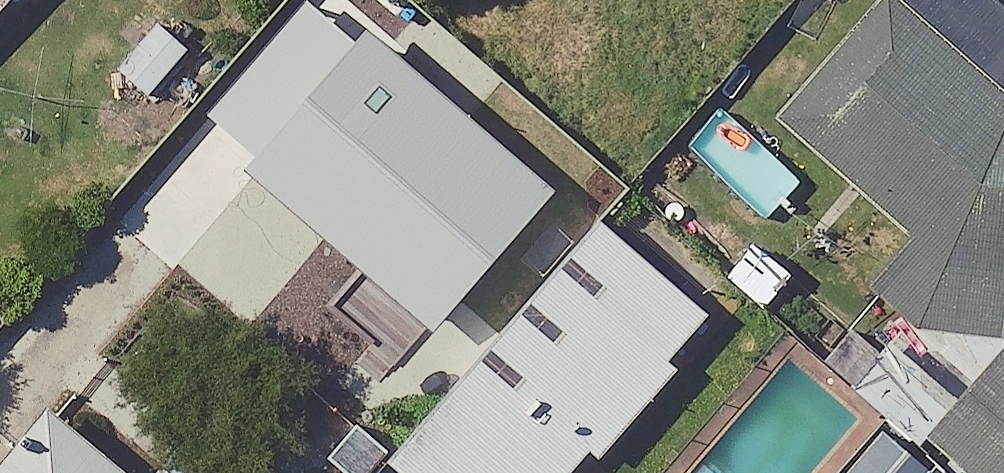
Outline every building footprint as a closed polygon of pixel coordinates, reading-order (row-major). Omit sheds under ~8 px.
[(9,0),(0,0),(0,10),(9,0)] [(356,39),(310,0),(307,0),(211,113),(257,153),(356,39)] [(902,0),(880,0),(776,119),(918,241),(875,290),(920,329),(1003,342),(1003,88),(902,0)] [(189,47),(159,22),(120,68),(150,93),(189,47)] [(556,191),(367,27),(356,39),(257,153),(242,170),(432,334),(556,191)] [(605,216),(390,459),(406,472),(578,472),(717,315),(605,216)] [(925,441),(964,472),(1003,472),(1003,346),(925,441)] [(49,397),(0,457),(0,472),(142,472),(49,397)] [(884,428),(844,472),(936,472),(884,428)]
